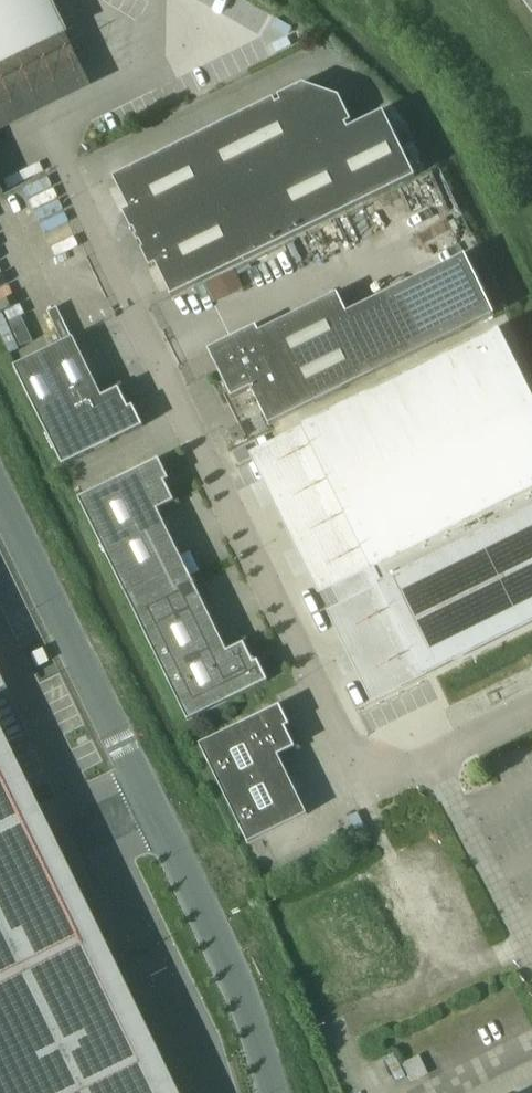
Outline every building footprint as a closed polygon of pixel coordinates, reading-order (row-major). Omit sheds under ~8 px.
[(58,35),(40,0),(0,0),(0,64),(58,35)] [(188,141),(247,260),(415,177),(383,112),(351,127),(349,123),(351,122),(339,97),(302,85),(277,97),(278,99),(274,101),(273,99),(188,141)] [(171,297),(247,260),(188,141),(113,178),(129,209),(122,212),(131,231),(134,230),(137,236),(135,237),(138,243),(140,242),(143,249),(141,250),(150,268),(156,265),(171,297)] [(269,426),(494,315),(465,255),(347,313),(337,294),(259,332),(256,326),(228,340),(231,347),(217,353),(223,367),(217,371),(231,399),(251,389),(269,426)] [(373,567),(531,489),(531,405),(497,335),(306,429),(373,567)] [(14,367),(62,466),(94,450),(95,451),(111,443),(111,442),(143,427),(133,406),(129,408),(119,388),(102,397),(73,338),(14,367)] [(227,431),(232,441),(233,443),(246,436),(239,424),(227,431)] [(78,499),(132,609),(192,581),(157,510),(174,502),(165,482),(169,480),(159,459),(78,499)] [(187,721),(268,681),(258,661),(253,663),(244,643),(227,651),(192,581),(132,609),(187,721)] [(289,726),(279,705),(199,745),(248,844),(307,815),(278,756),(295,748),(285,728),(289,726)] [(0,741),(0,1092),(171,1092),(0,741)]
